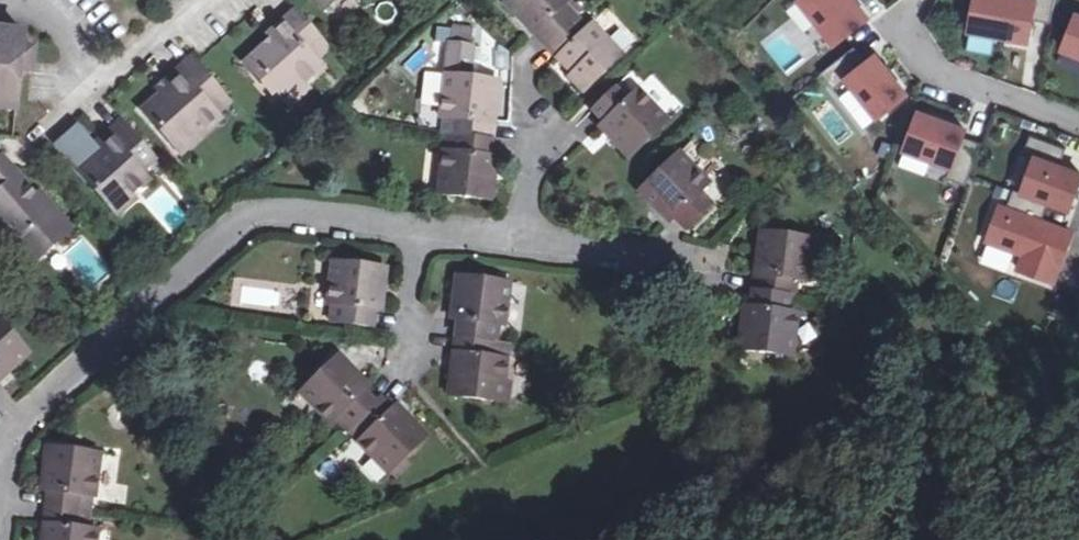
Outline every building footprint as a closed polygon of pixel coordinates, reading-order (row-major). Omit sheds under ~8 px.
[(323,13),(337,0),(311,0),(323,13)] [(546,45),(576,16),(565,3),(568,0),(506,0),(505,1),(519,16),(525,11),(539,26),(534,31),(546,45)] [(852,0),(805,0),(802,2),(819,24),(836,45),(868,20),(852,0)] [(1033,21),(1051,25),(1055,0),(1034,0),(1034,1),(1025,0),(976,0),(970,34),(1028,43),(1033,21)] [(819,24),(802,2),(789,12),(807,34),(819,24)] [(261,77),(280,98),(298,82),(304,87),(323,71),(314,61),(328,49),(296,11),(281,25),(285,29),(246,65),(258,80),(261,77)] [(525,11),(519,16),(534,31),(539,26),(525,11)] [(571,76),(585,90),(619,58),(605,43),(609,39),(593,23),(587,27),(576,16),(546,45),(558,57),(561,54),(577,70),(574,73),(571,76)] [(1077,18),(1063,52),(1078,58),(1078,19),(1077,18)] [(13,112),(19,74),(22,50),(24,36),(0,33),(0,110),(13,112)] [(605,43),(619,58),(624,54),(609,39),(605,43)] [(492,140),(494,124),(488,123),(490,102),(496,103),(499,81),(469,78),(473,47),(450,45),(446,75),(451,76),(448,97),(444,97),(441,118),(444,118),(467,121),(465,137),(492,140)] [(833,93),(847,83),(853,90),(876,121),(907,98),(877,59),(867,66),(854,49),(820,76),(833,93)] [(22,50),(19,74),(31,76),(34,51),(22,50)] [(1063,52),(1058,64),(1078,72),(1078,58),(1063,52)] [(561,54),(558,57),(574,73),(577,70),(561,54)] [(196,64),(192,59),(177,73),(182,79),(161,97),(142,114),(173,147),(184,136),(187,139),(200,138),(222,119),(218,114),(231,103),(196,64)] [(182,79),(177,73),(156,91),(161,97),(182,79)] [(298,82),(280,98),(289,108),(307,91),(304,87),(298,82)] [(616,141),(631,157),(665,124),(650,109),(653,105),(638,90),(628,100),(616,88),(595,109),(606,121),(621,136),(616,141)] [(876,121),(853,90),(840,100),(863,131),(876,121)] [(488,123),(494,124),(496,103),(490,102),(488,123)] [(650,109),(665,124),(668,121),(653,105),(650,109)] [(930,162),(950,169),(946,180),(967,187),(982,147),(964,140),(966,133),(919,115),(905,152),(930,162)] [(621,136),(606,121),(601,126),(616,141),(621,136)] [(122,123),(108,136),(116,146),(101,158),(93,149),(81,135),(57,156),(87,189),(90,186),(109,208),(127,192),(132,196),(150,180),(142,170),(148,166),(155,174),(162,169),(154,160),(155,160),(122,123)] [(57,156),(81,135),(75,128),(52,149),(57,156)] [(116,146),(108,136),(93,149),(101,158),(116,146)] [(184,136),(173,147),(181,156),(200,138),(187,139),(184,136)] [(492,140),(465,137),(453,136),(451,152),(446,152),(443,174),(449,174),(447,195),(492,201),(495,181),(488,180),(491,157),(492,140)] [(1049,204),(1070,212),(1078,188),(1078,176),(1062,170),(1061,169),(1067,152),(1031,138),(1024,156),(1037,160),(1024,195),(1049,204)] [(925,177),(930,162),(905,152),(899,168),(925,177)] [(688,173),(692,171),(676,154),(673,157),(688,173)] [(488,180),(495,181),(497,158),(491,157),(488,180)] [(675,216),(686,227),(710,204),(699,193),(707,186),(692,171),(688,173),(673,157),(640,190),(655,206),(660,200),(675,216)] [(17,248),(24,242),(40,259),(71,232),(54,213),(51,215),(2,160),(0,161),(0,228),(17,248)] [(449,174),(443,174),(441,195),(447,195),(449,174)] [(1015,191),(1008,210),(1001,208),(989,242),(1029,257),(1023,273),(1054,285),(1060,268),(1072,235),(1041,223),(1049,204),(1024,195),(1015,191)] [(127,192),(109,208),(117,217),(135,200),(132,196),(127,192)] [(660,200),(655,206),(670,221),(675,216),(660,200)] [(745,331),(742,352),(788,357),(790,335),(796,335),(798,314),(786,313),(788,297),(793,297),(796,279),(809,281),(812,260),(838,263),(841,241),(763,232),(760,254),(768,254),(765,276),(757,275),(754,309),(751,331),(745,331)] [(24,242),(17,248),(32,265),(40,259),(24,242)] [(768,254),(760,254),(757,275),(765,276),(768,254)] [(338,284),(341,263),(335,262),(333,284),(338,284)] [(335,306),(333,321),(371,326),(373,311),(376,289),(384,290),(387,269),(341,263),(338,284),(333,284),(331,305),(335,306)] [(458,321),(457,335),(494,339),(495,324),(505,325),(507,304),(503,303),(505,282),(459,277),(456,298),(461,299),(458,321)] [(376,289),(373,311),(381,312),(384,290),(376,289)] [(751,331),(754,309),(747,308),(745,331),(751,331)] [(9,363),(13,368),(31,352),(0,318),(0,372),(9,363)] [(453,374),(451,395),(497,400),(499,379),(506,380),(508,359),(492,357),(494,339),(457,335),(455,353),(463,354),(461,375),(453,374)] [(790,335),(788,357),(794,357),(796,335),(790,335)] [(378,454),(394,470),(427,437),(412,420),(407,425),(393,411),(381,398),(376,403),(364,390),(349,373),(354,369),(339,353),(306,385),(321,402),(318,405),(333,421),(338,416),(350,428),(356,423),(368,435),(361,443),(375,457),(378,454)] [(463,354),(455,353),(453,374),(461,375),(463,354)] [(13,368),(9,363),(0,372),(0,380),(13,368)] [(349,373),(364,390),(369,385),(354,369),(349,373)] [(499,379),(497,400),(503,401),(506,380),(499,379)] [(321,402),(306,385),(302,389),(318,405),(321,402)] [(407,425),(412,420),(399,406),(393,411),(407,425)] [(98,531),(88,530),(92,496),(95,496),(97,474),(93,474),(95,452),(50,447),(47,468),(54,469),(51,491),(47,524),(54,525),(52,539),(96,539),(98,531)] [(378,454),(375,457),(390,473),(394,470),(378,454)] [(54,469),(47,468),(45,490),(51,491),(54,469)] [(47,524),(45,539),(52,539),(54,525),(47,524)]
